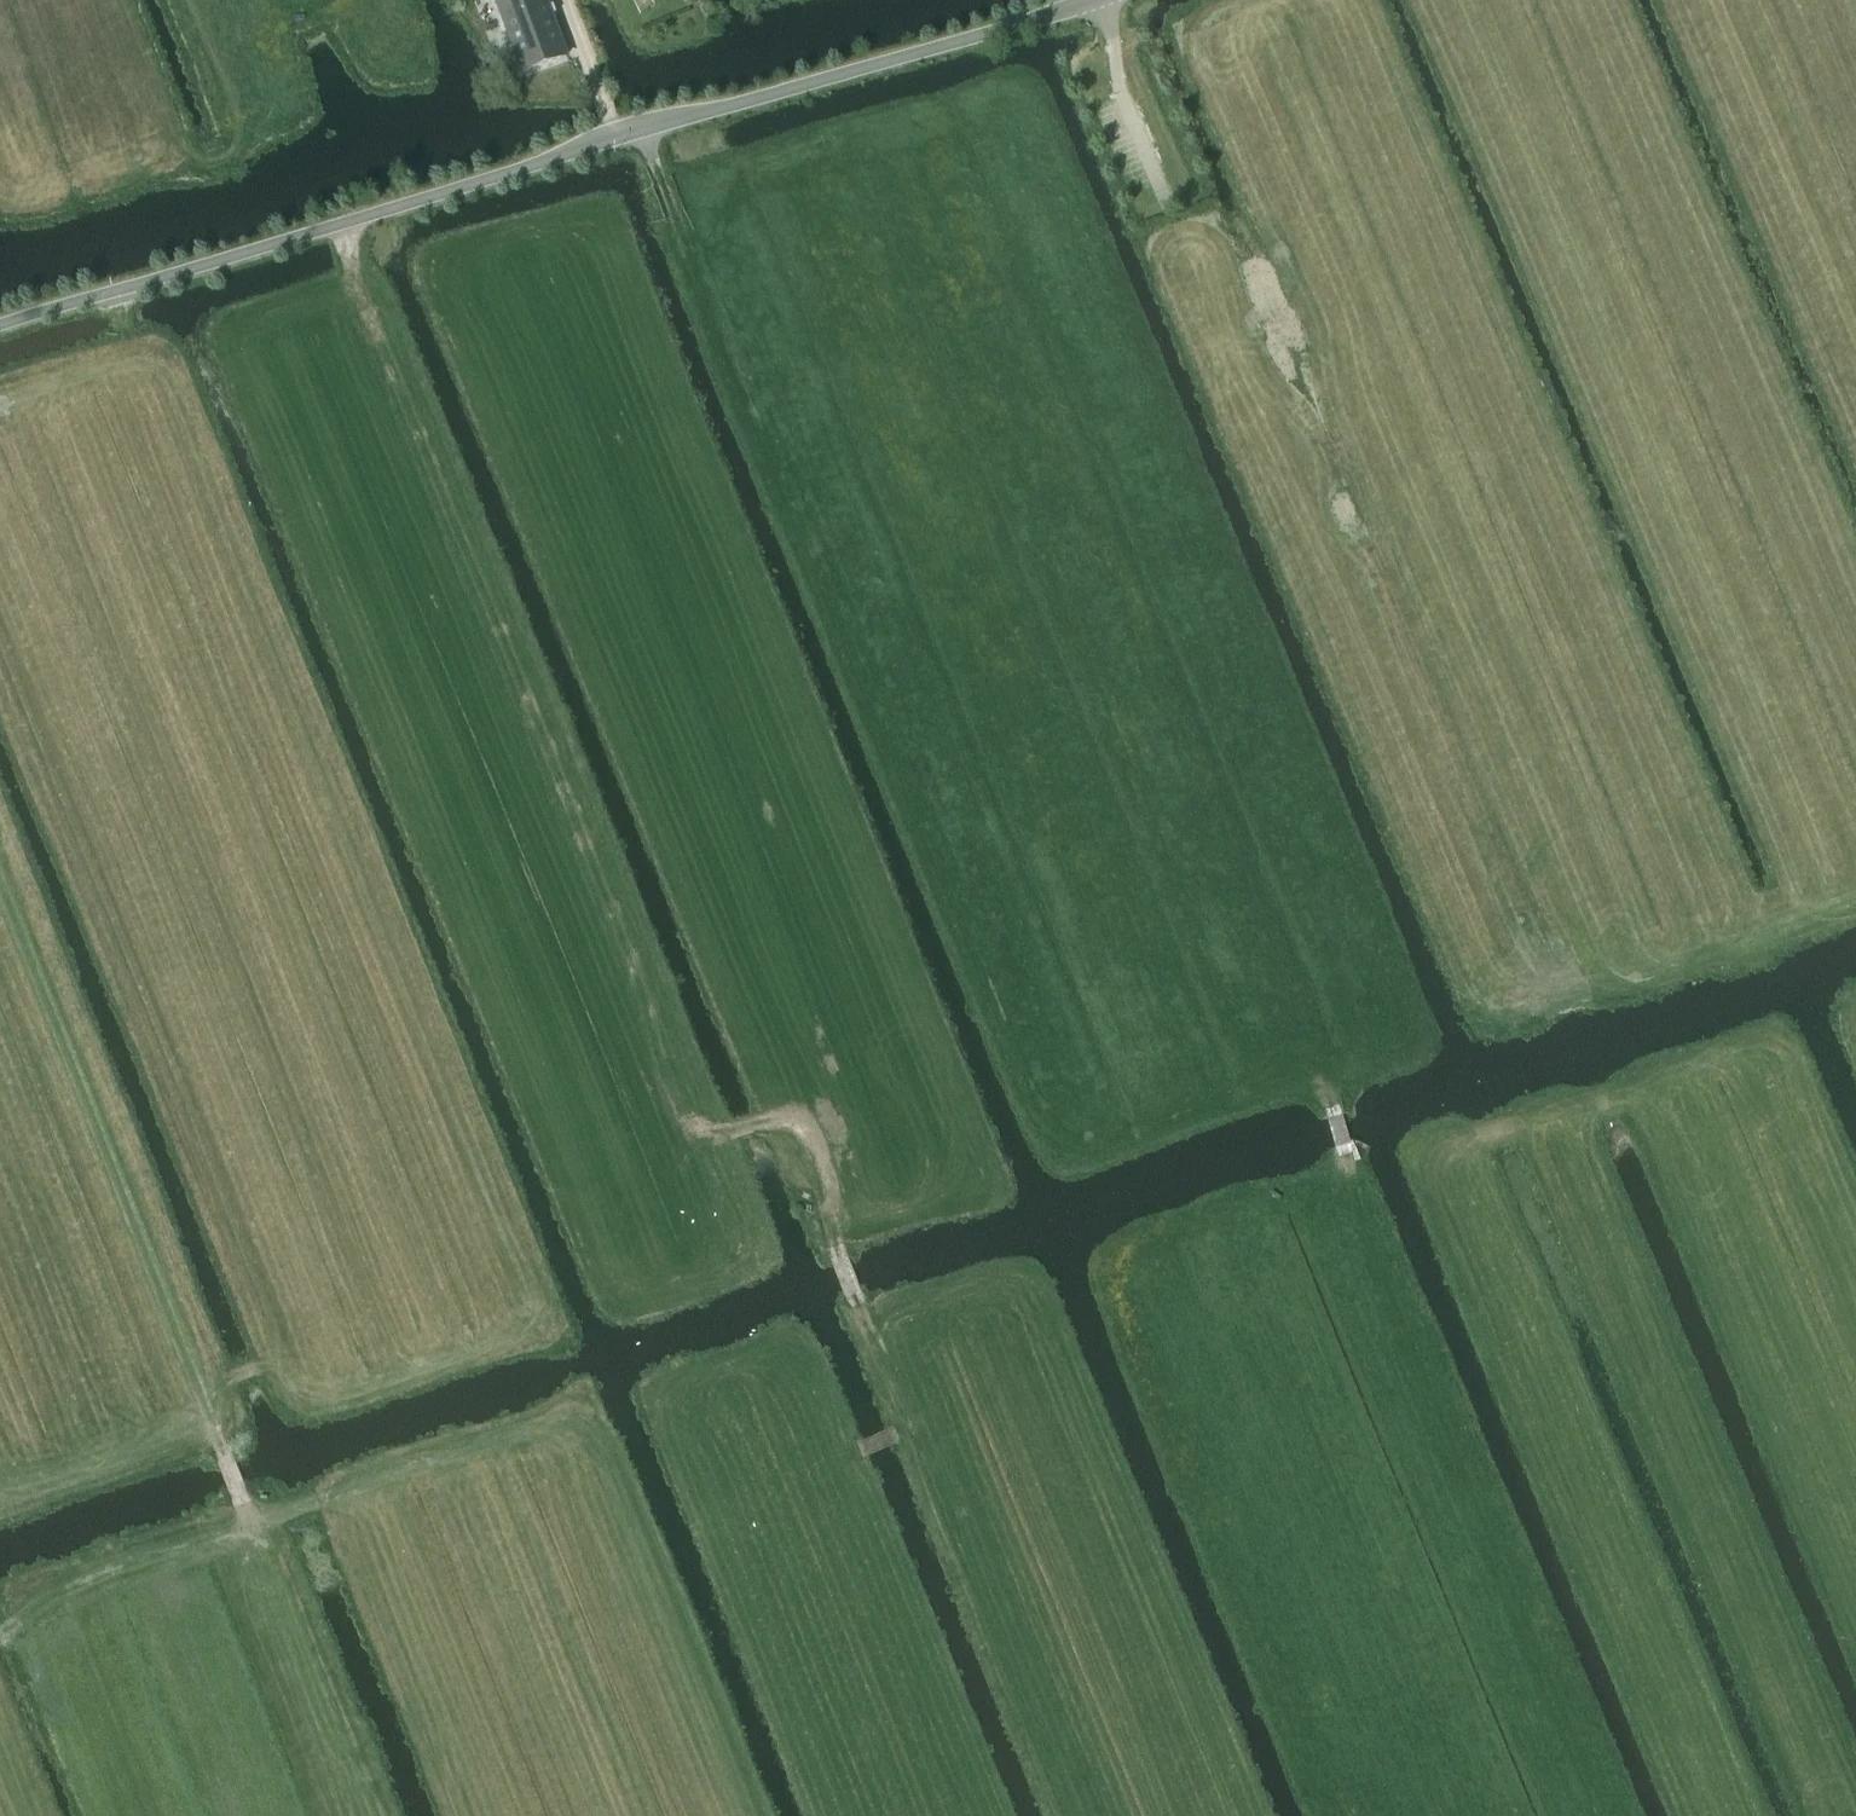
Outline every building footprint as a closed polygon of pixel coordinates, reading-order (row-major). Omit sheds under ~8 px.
[(522,72),(566,55),(546,0),(495,0),(522,72)]
